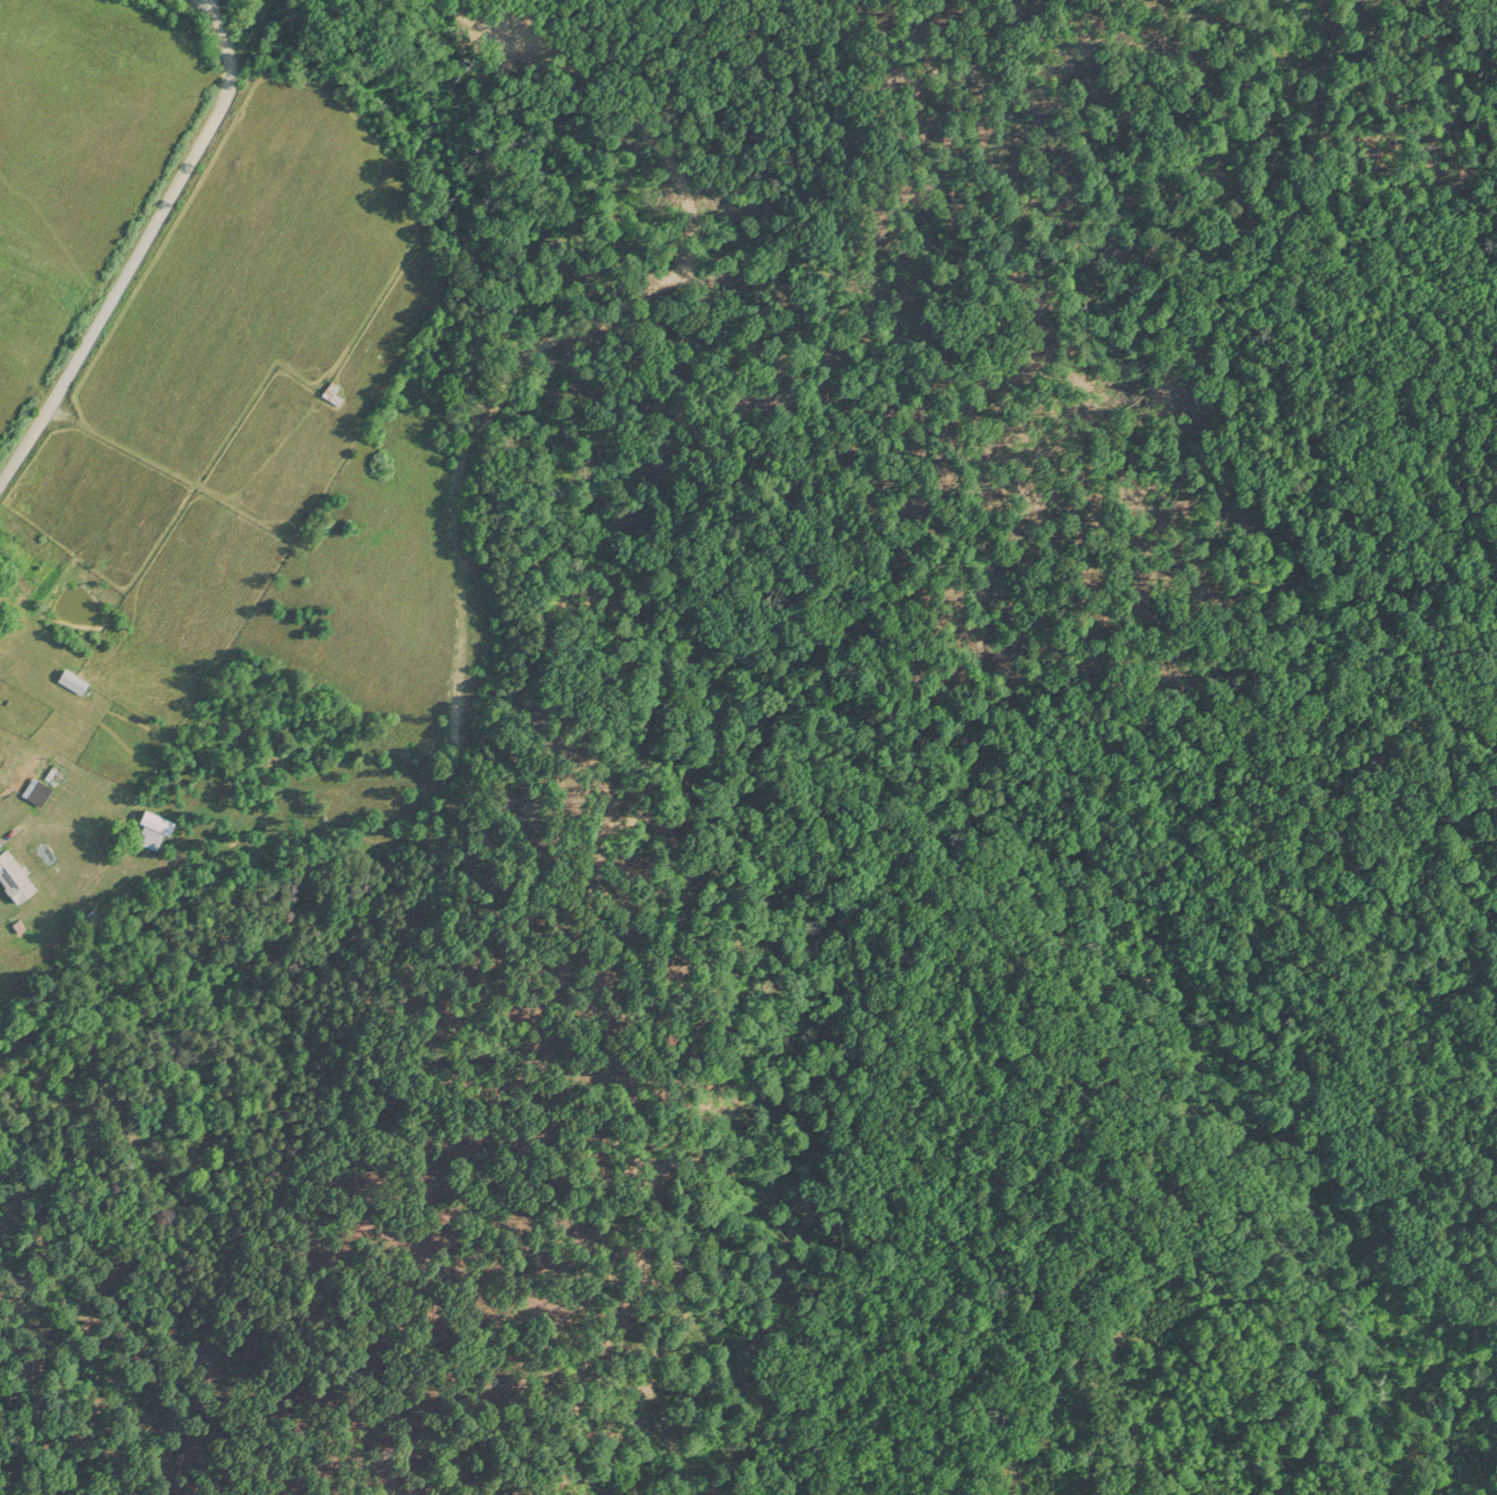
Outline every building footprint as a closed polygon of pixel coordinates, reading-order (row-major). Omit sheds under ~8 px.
[(339,403),(345,394),(328,384),(323,393),(339,403)] [(88,680),(68,664),(59,675),(80,691),(88,680)] [(22,790),(41,804),(54,786),(35,772),(22,790)] [(176,817),(146,806),(141,820),(171,832),(176,817)] [(10,844),(0,851),(0,875),(17,901),(39,887),(10,844)]
